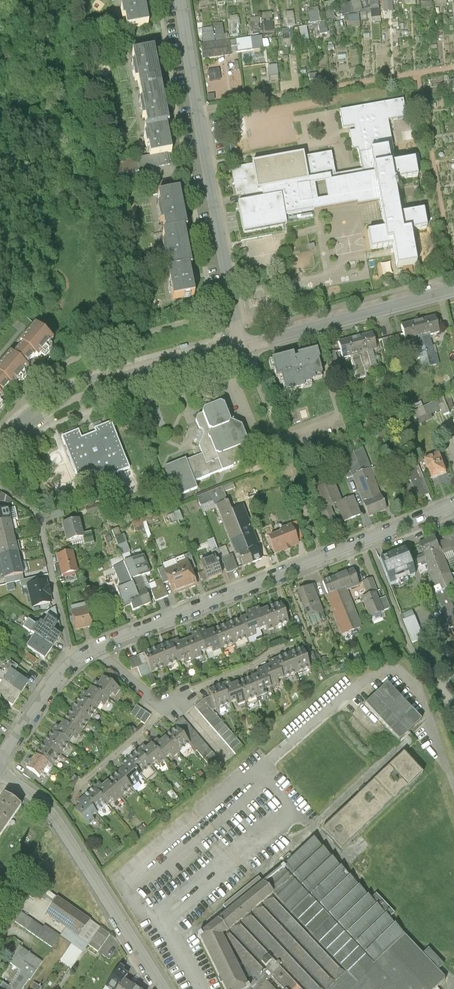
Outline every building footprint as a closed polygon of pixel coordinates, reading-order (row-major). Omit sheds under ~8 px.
[(143,0),(127,0),(124,1),(122,1),(123,8),(121,8),(123,20),(125,19),(126,29),(148,26),(143,0)] [(362,9),(360,0),(354,0),(340,3),(342,14),(362,9)] [(380,22),(378,8),(370,9),(371,23),(380,22)] [(292,11),(284,12),(285,26),(293,25),(292,11)] [(348,27),(359,27),(359,15),(347,15),(348,27)] [(263,31),(272,31),(272,16),(263,16),(263,31)] [(249,17),(250,32),(259,31),(258,17),(249,17)] [(202,40),(224,39),(223,22),(214,23),(214,31),(202,32),(202,40)] [(201,58),(231,55),(231,52),(263,48),(262,36),(200,42),(201,58)] [(138,80),(140,91),(161,87),(154,50),(132,54),(134,65),(132,65),(135,81),(138,80)] [(268,75),(277,75),(277,66),(268,66),(268,75)] [(207,69),(208,81),(220,80),(219,68),(207,69)] [(145,117),(148,128),(166,125),(168,124),(161,87),(140,91),(142,102),(139,102),(142,118),(145,117)] [(358,147),(363,169),(336,174),(307,180),(313,210),(325,208),(357,202),(358,204),(379,200),(382,215),(385,229),(368,232),(371,248),(393,244),(398,267),(416,263),(410,230),(427,227),(423,210),(399,215),(393,182),(418,177),(417,172),(422,171),(419,153),(395,157),(388,119),(406,115),(403,99),(340,110),(343,128),(354,126),(355,130),(350,131),(353,148),(358,147)] [(171,152),(166,125),(148,128),(145,129),(146,136),(144,137),(146,147),(149,147),(150,156),(167,153),(171,152)] [(284,216),(313,210),(307,180),(336,174),(331,151),(303,156),(303,154),(251,164),(256,191),(261,190),(263,199),(241,203),(238,204),(243,233),(286,224),(284,216)] [(150,156),(107,165),(109,177),(169,165),(167,153),(150,156)] [(256,191),(251,164),(231,168),(236,194),(240,193),(241,203),(263,199),(261,190),(256,191)] [(152,197),(157,196),(176,193),(173,180),(149,184),(152,197)] [(163,223),(166,235),(183,231),(186,230),(179,192),(176,193),(157,196),(160,208),(157,208),(160,223),(163,223)] [(168,260),(170,272),(188,269),(191,268),(183,231),(166,235),(163,235),(165,246),(162,246),(165,261),(168,260)] [(194,297),(188,269),(170,272),(167,273),(173,301),(194,297)] [(418,321),(422,337),(430,335),(438,333),(434,317),(418,321)] [(405,341),(415,339),(422,337),(418,321),(401,326),(405,341)] [(20,342),(22,344),(35,356),(37,357),(53,339),(35,324),(20,342)] [(356,337),(360,353),(371,350),(377,348),(372,333),(356,337)] [(437,365),(430,335),(422,337),(427,357),(430,367),(437,365)] [(394,336),(382,339),(385,351),(392,349),(391,348),(397,346),(394,336)] [(343,358),(350,356),(360,353),(356,337),(339,342),(343,358)] [(427,357),(422,337),(415,339),(417,349),(415,349),(417,360),(427,357)] [(25,367),(35,356),(22,344),(13,356),(25,367)] [(293,354),(272,359),(277,377),(281,376),(285,391),(294,389),(294,390),(305,387),(304,384),(312,383),(311,381),(316,380),(315,376),(322,374),(319,359),(320,359),(318,350),(298,355),(298,357),(295,358),(293,354)] [(335,350),(328,352),(332,365),(339,363),(335,350)] [(377,370),(371,350),(360,353),(366,373),(377,370)] [(25,367),(13,356),(10,353),(0,366),(0,376),(10,385),(12,387),(27,369),(25,367)] [(366,373),(360,353),(350,356),(357,379),(367,377),(366,373)] [(10,385),(0,376),(0,397),(10,385)] [(444,399),(449,411),(453,409),(453,407),(451,398),(450,397),(444,399)] [(450,413),(449,411),(444,399),(423,408),(421,403),(408,408),(414,424),(418,423),(419,426),(433,420),(431,415),(442,411),(444,416),(450,413)] [(202,413),(198,415),(196,420),(199,428),(202,429),(204,434),(199,445),(202,454),(186,460),(185,459),(164,467),(176,497),(198,488),(194,480),(201,477),(222,469),(222,470),(233,466),(234,463),(247,458),(249,454),(245,443),(247,439),(241,424),(230,419),(223,403),(219,400),(203,407),(201,411),(202,413)] [(78,430),(62,437),(78,478),(93,472),(100,487),(117,480),(114,474),(129,468),(111,422),(94,428),(96,432),(81,437),(78,430)] [(358,462),(362,473),(370,470),(371,469),(363,448),(354,451),(358,462)] [(440,452),(425,458),(432,477),(448,471),(440,452)] [(347,479),(353,476),(362,473),(358,462),(343,468),(347,479)] [(419,466),(414,467),(422,490),(427,488),(419,466)] [(414,467),(398,473),(408,500),(424,494),(422,490),(414,467)] [(375,468),(371,469),(370,470),(373,477),(379,475),(375,468)] [(373,477),(370,470),(362,473),(378,513),(386,510),(373,477)] [(378,513),(362,473),(353,476),(369,517),(378,513)] [(330,506),(337,503),(342,501),(333,481),(318,487),(326,508),(330,506)] [(250,482),(243,485),(248,498),(262,493),(258,483),(252,485),(250,482)] [(233,483),(222,487),(224,493),(235,489),(233,483)] [(214,506),(216,505),(227,500),(224,493),(222,487),(209,492),(212,501),(214,506)] [(201,506),(212,501),(209,492),(197,497),(201,506)] [(236,554),(239,553),(247,550),(256,546),(236,497),(227,500),(216,505),(218,508),(236,554)] [(353,497),(342,501),(337,503),(344,521),(361,515),(353,497)] [(244,501),(248,511),(253,509),(250,499),(244,501)] [(212,501),(201,506),(204,514),(218,508),(216,505),(214,506),(212,501)] [(336,522),(330,506),(326,508),(318,511),(324,526),(336,522)] [(9,519),(6,508),(0,510),(0,521),(9,519)] [(182,518),(179,510),(173,512),(174,513),(168,515),(171,523),(182,518)] [(157,512),(140,519),(142,523),(159,517),(157,512)] [(11,530),(9,519),(0,521),(0,533),(11,530)] [(77,519),(62,523),(67,541),(82,537),(81,534),(77,519)] [(144,529),(142,523),(140,519),(132,522),(136,532),(144,529)] [(282,531),(267,536),(274,553),(283,550),(284,552),(290,549),(290,547),(298,544),(290,525),(281,529),(282,531)] [(112,530),(114,537),(121,534),(118,528),(112,530)] [(438,543),(445,561),(453,558),(453,528),(449,533),(443,536),(445,541),(438,543)] [(14,541),(11,530),(0,533),(0,545),(14,541)] [(81,534),(82,537),(84,545),(93,542),(90,531),(81,534)] [(114,537),(125,563),(133,559),(130,552),(134,551),(132,548),(129,549),(123,533),(121,534),(114,537)] [(436,593),(446,589),(453,586),(453,584),(450,574),(445,561),(438,543),(435,537),(418,544),(423,555),(414,559),(416,564),(424,561),(436,593)] [(207,540),(212,551),(218,549),(213,538),(207,540)] [(17,552),(14,541),(0,545),(0,556),(17,552)] [(225,546),(218,549),(221,558),(229,555),(225,546)] [(256,546),(247,550),(252,563),(261,560),(256,546)] [(74,548),(56,552),(58,561),(54,562),(58,582),(77,578),(75,569),(78,569),(74,548)] [(215,560),(221,558),(218,549),(212,551),(214,557),(215,560)] [(244,566),(252,563),(247,550),(239,553),(244,566)] [(401,550),(380,558),(389,582),(410,574),(401,550)] [(2,567),(19,563),(17,552),(0,556),(0,561),(2,567)] [(190,571),(195,569),(189,553),(184,556),(186,560),(190,571)] [(227,573),(238,569),(232,554),(229,555),(221,558),(227,573)] [(131,581),(140,577),(150,573),(143,556),(133,559),(125,563),(109,569),(116,586),(123,584),(131,581)] [(204,572),(207,581),(221,575),(215,560),(214,557),(200,563),(204,572)] [(177,564),(178,566),(186,590),(196,586),(190,571),(186,560),(177,564)] [(22,574),(19,563),(2,567),(4,578),(22,574)] [(174,594),(186,590),(178,566),(165,571),(169,581),(174,594)] [(157,570),(161,579),(163,584),(169,581),(165,571),(163,567),(157,570)] [(354,571),(334,579),(340,593),(347,590),(360,585),(354,571)] [(201,583),(207,581),(204,572),(198,574),(201,583)] [(23,580),(22,574),(4,578),(6,584),(23,580)] [(47,576),(27,581),(33,608),(53,603),(47,576)] [(140,577),(131,581),(142,607),(150,604),(140,577)] [(363,582),(368,596),(376,593),(377,592),(372,578),(363,582)] [(151,590),(155,601),(168,597),(163,584),(161,579),(154,582),(156,588),(151,590)] [(330,597),(340,593),(334,579),(325,583),(330,597)] [(133,611),(142,607),(131,581),(123,584),(115,587),(123,608),(131,605),(133,611)] [(314,585),(299,591),(313,626),(328,620),(314,585)] [(446,589),(436,593),(450,629),(453,627),(453,609),(446,589)] [(329,597),(344,634),(361,627),(347,590),(340,593),(330,597),(329,597)] [(370,616),(383,611),(379,600),(376,593),(368,596),(363,598),(370,616)] [(386,597),(379,600),(383,611),(390,608),(386,597)] [(281,602),(267,608),(275,628),(289,622),(281,602)] [(87,607),(71,611),(75,629),(92,625),(87,607)] [(268,630),(275,628),(267,608),(254,613),(260,628),(266,626),(268,630)] [(413,642),(424,638),(412,609),(402,613),(413,642)] [(95,616),(98,624),(111,619),(107,611),(95,616)] [(253,631),(260,628),(254,613),(240,619),(248,638),(255,635),(253,631)] [(62,637),(55,632),(58,627),(58,625),(58,624),(57,623),(56,622),(49,617),(44,624),(41,622),(38,626),(30,620),(24,628),(36,637),(54,649),(62,637)] [(234,644),(248,638),(240,619),(226,624),(234,644)] [(220,649),(234,644),(226,624),(213,630),(220,649)] [(213,630),(199,635),(205,650),(212,648),(213,652),(220,649),(213,630)] [(446,640),(443,633),(437,635),(441,642),(446,640)] [(200,652),(205,650),(199,635),(186,641),(193,660),(201,657),(200,652)] [(46,661),(54,649),(36,637),(28,649),(46,661)] [(186,663),(193,660),(186,641),(172,646),(178,661),(185,658),(186,663)] [(171,643),(157,648),(164,666),(178,661),(172,646),(171,643)] [(157,648),(144,654),(151,672),(164,666),(157,648)] [(289,654),(296,673),(310,667),(303,649),(289,654)] [(156,684),(151,672),(144,654),(128,660),(132,670),(138,668),(146,688),(156,684)] [(275,660),(283,678),(296,673),(289,654),(275,660)] [(270,666),(263,668),(271,688),(279,684),(277,680),(283,678),(275,660),(268,663),(270,666)] [(2,682),(10,671),(13,674),(17,667),(8,661),(0,673),(0,681),(2,682)] [(251,678),(259,697),(266,694),(265,690),(271,688),(263,668),(257,671),(258,675),(251,678)] [(10,671),(2,682),(20,695),(27,684),(13,674),(10,671)] [(94,682),(91,687),(108,698),(111,694),(115,696),(120,689),(102,677),(97,684),(94,682)] [(239,683),(246,702),(259,697),(251,678),(239,683)] [(20,695),(2,682),(0,685),(0,697),(12,706),(20,695)] [(229,682),(223,685),(230,703),(235,701),(237,706),(246,702),(239,683),(230,686),(229,682)] [(387,682),(365,703),(400,740),(422,719),(387,682)] [(217,709),(230,703),(223,685),(209,690),(217,709)] [(83,691),(79,697),(96,708),(100,703),(103,706),(108,698),(91,687),(86,694),(83,691)] [(79,697),(71,709),(88,720),(96,708),(79,697)] [(203,700),(195,707),(236,754),(244,747),(203,700)] [(130,715),(145,725),(151,716),(136,706),(130,715)] [(71,709),(63,721),(80,732),(88,720),(71,709)] [(223,765),(182,718),(174,724),(176,727),(190,742),(215,772),(223,765)] [(55,725),(51,731),(68,742),(72,737),(75,739),(80,732),(63,721),(58,728),(55,725)] [(190,742),(176,727),(165,736),(178,752),(190,742)] [(248,733),(250,738),(259,734),(257,729),(248,733)] [(51,731),(43,743),(60,755),(68,742),(51,731)] [(178,752),(165,736),(159,742),(156,739),(151,743),(164,759),(169,754),(172,757),(178,752)] [(43,743),(35,755),(52,767),(60,755),(43,743)] [(164,759),(151,743),(145,748),(143,745),(137,750),(150,765),(156,761),(158,764),(164,759)] [(150,765),(137,750),(127,759),(140,774),(150,765)] [(404,753),(322,830),(342,851),(424,774),(404,753)] [(35,755),(26,768),(39,777),(41,773),(45,776),(52,767),(35,755)] [(140,774),(127,759),(121,764),(124,767),(117,772),(131,788),(138,782),(135,779),(140,774)] [(131,788),(117,772),(107,781),(120,797),(131,788)] [(120,797),(107,781),(101,786),(99,783),(93,788),(106,803),(111,799),(114,802),(120,797)] [(106,803),(93,788),(82,797),(95,813),(106,803)] [(0,803),(0,837),(21,807),(4,796),(0,803)] [(95,813),(82,797),(77,802),(80,805),(73,810),(87,826),(93,820),(90,817),(95,813)] [(437,987),(446,979),(438,971),(444,965),(429,949),(423,954),(389,918),(394,914),(376,894),(370,899),(313,838),(284,866),(198,935),(223,988),(259,988),(271,977),(283,988),(438,988),(437,987)] [(35,897),(40,900),(46,891),(42,888),(35,897)] [(45,914),(65,928),(78,937),(89,921),(56,898),(45,914)] [(42,927),(21,913),(15,922),(52,948),(60,936),(44,925),(42,927)] [(100,928),(89,921),(78,937),(65,928),(60,936),(71,944),(60,960),(71,969),(88,945),(100,928)] [(110,934),(100,928),(88,945),(98,952),(110,934)] [(43,962),(18,946),(10,966),(31,980),(43,962)] [(124,981),(127,976),(122,972),(124,970),(119,967),(104,988),(118,988),(124,981)] [(271,977),(259,988),(283,988),(271,977)] [(133,987),(134,985),(130,983),(129,984),(124,981),(118,988),(132,988),(133,987)]
